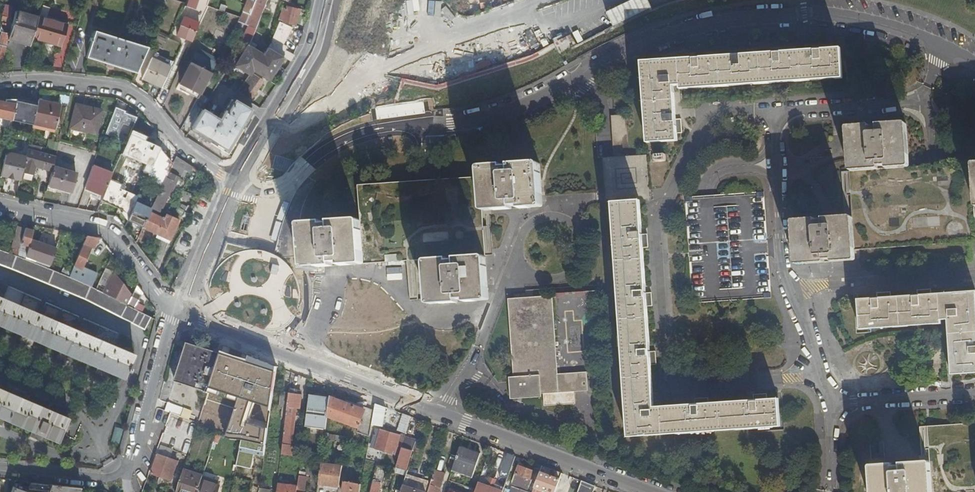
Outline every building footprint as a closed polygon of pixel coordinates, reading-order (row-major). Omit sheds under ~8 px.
[(185,5),(185,7),(194,10),(197,0),(187,0),(185,5)] [(236,10),(237,0),(226,0),(225,10),(236,10)] [(249,14),(245,25),(253,27),(263,0),(255,0),(249,14)] [(595,33),(654,9),(650,0),(635,0),(589,18),(595,33)] [(296,18),(298,10),(282,6),(277,22),(279,23),(284,23),(294,25),(296,18)] [(306,20),(308,12),(298,10),(296,18),(306,20)] [(15,12),(9,35),(8,37),(30,44),(32,38),(37,18),(15,12)] [(249,14),(242,13),(240,18),(238,22),(245,25),(249,14)] [(195,32),(196,32),(198,24),(183,17),(180,26),(182,26),(178,35),(191,42),(195,32)] [(66,26),(37,18),(32,38),(61,46),(66,26)] [(279,23),(268,49),(284,58),(291,62),(294,55),(285,51),(286,50),(278,47),(288,26),(279,23)] [(87,58),(136,74),(147,48),(95,32),(93,39),(91,39),(90,42),(92,42),(87,58)] [(0,37),(0,64),(1,64),(9,35),(1,33),(0,37)] [(565,38),(552,45),(558,54),(570,47),(565,38)] [(264,55),(248,46),(248,47),(242,56),(236,66),(250,74),(253,69),(269,80),(284,58),(268,49),(264,55)] [(642,62),(642,66),(647,142),(677,140),(673,85),(682,85),(682,88),(842,77),(841,48),(834,49),(820,50),(795,52),(781,52),(754,54),(740,55),(713,57),(699,58),(657,61),(642,62)] [(210,74),(217,61),(197,51),(191,64),(210,74)] [(142,78),(162,87),(170,67),(151,59),(142,78)] [(200,95),(210,74),(191,64),(190,64),(180,85),(186,88),(200,95)] [(244,84),(239,91),(251,99),(255,93),(257,90),(264,82),(259,78),(260,76),(257,74),(255,78),(251,75),(244,84)] [(184,92),(197,99),(200,95),(186,88),(184,92)] [(17,100),(2,100),(2,101),(0,101),(0,124),(2,118),(12,121),(12,120),(17,101),(17,100)] [(201,110),(191,128),(199,133),(198,136),(228,154),(252,111),(232,100),(220,121),(201,110)] [(32,125),(37,106),(17,101),(12,120),(32,125)] [(48,128),(53,104),(38,101),(37,106),(32,125),(48,128)] [(61,106),(53,104),(48,128),(56,130),(61,106)] [(101,112),(76,106),(70,129),(95,135),(101,112)] [(132,125),(135,117),(124,113),(124,112),(115,108),(106,131),(116,135),(121,120),(132,125)] [(613,157),(630,156),(628,114),(611,115),(613,157)] [(946,164),(910,166),(907,122),(846,126),(852,215),(793,219),(796,262),(855,259),(854,249),(974,240),(974,211),(974,203),(974,162),(946,164)] [(40,165),(42,154),(38,153),(39,147),(28,145),(27,151),(28,152),(23,174),(33,176),(36,164),(40,165)] [(20,181),(25,157),(10,153),(5,156),(1,177),(20,181)] [(52,167),(55,157),(42,154),(40,165),(45,166),(44,169),(51,171),(52,167)] [(630,156),(613,157),(604,158),(606,193),(606,201),(651,198),(648,155),(630,156)] [(189,174),(192,167),(176,158),(170,171),(152,208),(160,211),(176,177),(182,179),(185,172),(189,174)] [(481,177),(483,209),(542,205),(542,203),(540,163),(480,167),(481,177)] [(664,183),(664,164),(652,164),(653,184),(664,183)] [(51,171),(47,186),(70,192),(75,174),(52,167),(51,171)] [(85,188),(104,195),(112,174),(92,167),(85,188)] [(426,259),(486,254),(483,209),(481,177),(460,178),(449,179),(357,185),(360,219),(363,263),(408,259),(415,259),(426,259)] [(771,297),(764,191),(708,194),(686,196),(693,302),(771,297)] [(755,394),(756,400),(710,403),(709,397),(697,398),(697,404),(655,407),(652,365),(658,364),(657,352),(651,352),(648,306),(654,305),(653,293),(647,293),(644,247),(650,247),(649,234),(643,234),(641,201),(613,203),(629,436),(781,426),(779,398),(769,399),(768,393),(755,394)] [(150,212),(142,228),(170,241),(179,222),(166,215),(164,219),(150,212)] [(363,263),(360,219),(300,223),(303,267),(363,263)] [(25,229),(24,230),(20,244),(29,246),(31,240),(35,227),(31,226),(30,230),(25,229)] [(17,228),(9,253),(17,256),(19,249),(20,244),(24,230),(17,228)] [(86,236),(69,277),(77,280),(81,269),(81,270),(90,248),(94,250),(98,239),(86,236)] [(28,251),(26,257),(50,265),(57,249),(31,240),(29,246),(28,251)] [(178,244),(175,252),(185,256),(188,249),(178,244)] [(19,249),(17,256),(25,260),(26,257),(28,251),(19,249)] [(121,317),(126,307),(126,306),(87,287),(33,264),(12,256),(0,252),(0,265),(11,269),(84,299),(121,317)] [(486,254),(426,259),(429,299),(429,303),(489,298),(486,254)] [(113,271),(102,292),(127,305),(132,294),(113,271)] [(313,282),(311,298),(331,301),(333,285),(313,282)] [(137,286),(128,305),(135,309),(143,293),(137,286)] [(0,298),(0,326),(22,335),(19,341),(32,346),(34,340),(59,351),(57,357),(69,362),(72,357),(98,368),(95,373),(108,378),(110,373),(123,379),(126,372),(129,373),(131,369),(128,367),(133,355),(112,346),(117,334),(83,319),(77,332),(72,329),(78,317),(45,303),(40,315),(35,313),(41,301),(7,287),(2,299),(0,298)] [(337,301),(363,311),(358,323),(338,325),(352,330),(350,335),(351,345),(349,350),(356,350),(358,344),(365,344),(369,333),(369,325),(371,319),(370,310),(366,308),(370,300),(369,290),(341,292),(338,291),(334,301),(337,301)] [(857,299),(859,328),(940,323),(940,320),(948,320),(952,374),(974,373),(974,291),(857,299)] [(554,319),(553,303),(552,296),(510,299),(509,299),(512,344),(514,377),(508,377),(510,398),(542,396),(542,392),(588,390),(587,372),(558,374),(554,319)] [(146,330),(151,320),(132,310),(126,307),(121,317),(146,330)] [(311,324),(299,316),(291,329),(304,336),(311,324)] [(176,379),(210,390),(211,385),(218,364),(222,352),(189,341),(176,379)] [(0,390),(0,418),(32,431),(29,437),(41,442),(44,436),(57,442),(62,431),(67,433),(71,425),(65,423),(67,419),(23,400),(25,394),(13,389),(10,395),(0,390)] [(299,391),(290,390),(290,393),(288,407),(282,455),(294,456),(295,447),(293,446),(297,408),(300,408),(302,395),(299,394),(299,391)] [(280,407),(288,407),(290,393),(282,392),(280,407)] [(306,427),(326,430),(328,417),(331,396),(310,393),(306,427)] [(358,433),(370,437),(374,412),(331,396),(328,417),(360,428),(358,433)] [(165,411),(171,413),(190,420),(193,411),(168,402),(165,411)] [(385,409),(376,407),(372,425),(381,427),(385,409)] [(399,430),(407,432),(407,431),(411,417),(403,414),(399,430)] [(800,428),(814,425),(812,414),(798,417),(800,428)] [(930,461),(870,465),(871,491),(974,491),(974,424),(928,427),(930,461)] [(115,427),(111,442),(119,444),(123,429),(115,427)] [(374,436),(376,437),(379,438),(378,441),(376,449),(400,456),(405,436),(376,428),(374,436)] [(350,437),(326,434),(325,440),(337,442),(346,443),(349,444),(350,437)] [(417,440),(405,436),(400,456),(396,468),(407,471),(417,440)] [(252,453),(264,456),(266,445),(242,440),(231,491),(244,491),(252,453)] [(481,453),(460,446),(453,469),(473,476),(481,453)] [(178,460),(159,453),(152,473),(172,480),(178,460)] [(343,466),(322,463),(319,484),(340,487),(343,466)] [(533,480),(537,481),(542,466),(537,464),(534,471),(519,466),(513,483),(529,489),(533,480)] [(545,491),(547,491),(555,491),(562,473),(542,466),(537,481),(533,491),(545,491)] [(376,470),(371,491),(380,491),(381,488),(383,489),(387,473),(376,470)] [(436,470),(429,491),(440,491),(446,473),(436,470)] [(202,483),(203,479),(183,473),(177,491),(199,491),(202,483)] [(407,475),(402,491),(427,491),(429,483),(407,475)] [(361,484),(344,481),(342,491),(360,491),(361,484)] [(479,481),(476,489),(475,491),(502,491),(506,483),(501,481),(498,488),(479,481)] [(595,486),(582,481),(578,491),(593,491),(595,486)] [(202,483),(199,491),(219,491),(220,488),(202,483)]
